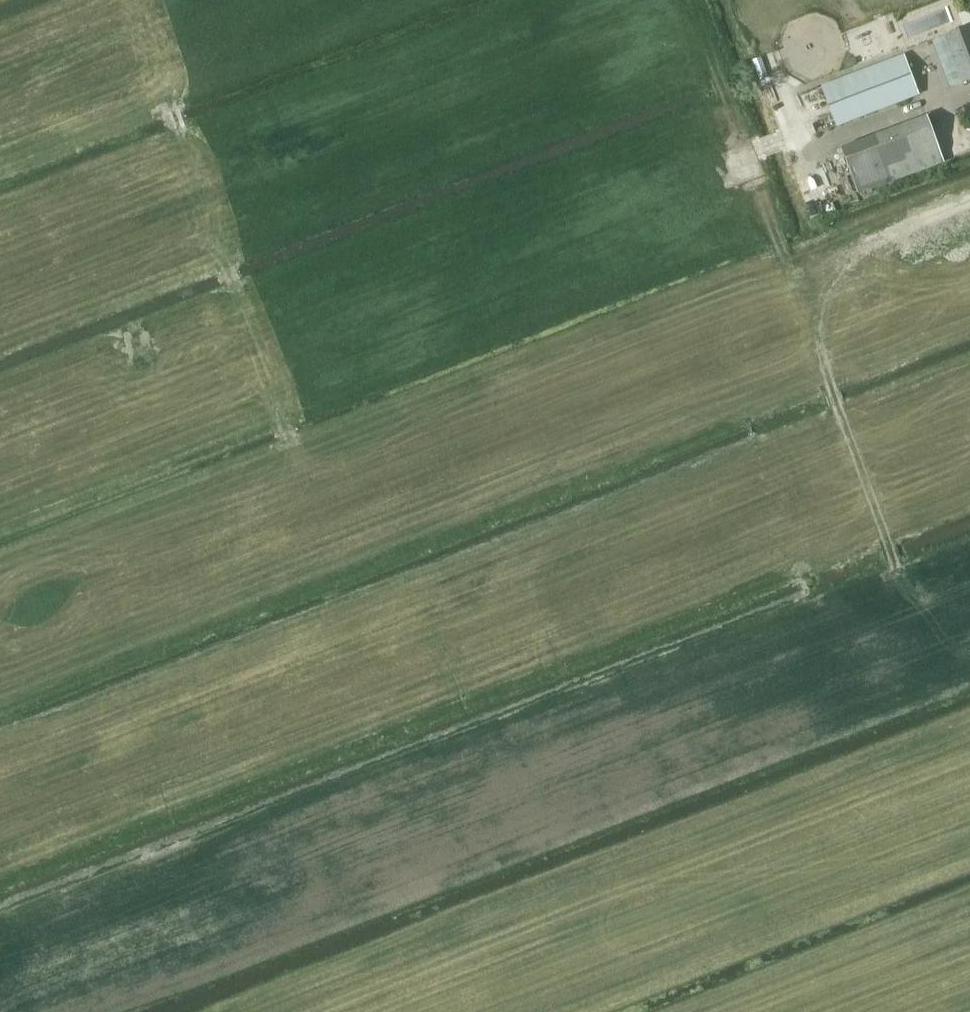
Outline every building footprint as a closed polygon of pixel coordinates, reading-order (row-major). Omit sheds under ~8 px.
[(959,14),(965,27),(969,25),(969,14),(969,10),(959,14)] [(945,36),(963,82),(969,80),(969,26),(945,36)] [(919,94),(905,55),(802,95),(816,133),(919,94)] [(761,57),(754,60),(761,79),(768,76),(761,57)] [(944,161),(928,116),(842,148),(858,192),(944,161)]
